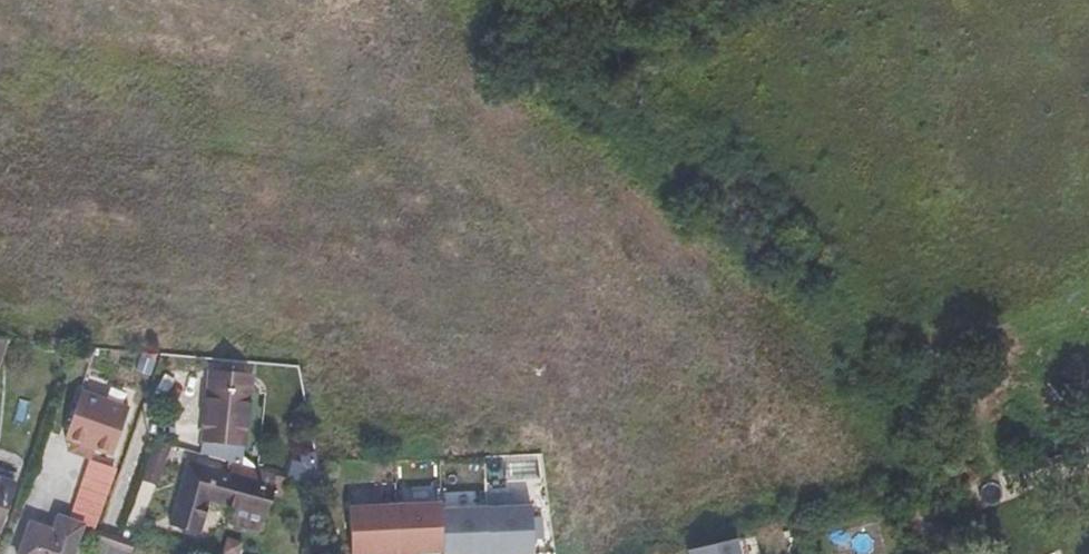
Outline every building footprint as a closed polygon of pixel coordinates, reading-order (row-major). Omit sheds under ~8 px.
[(202,440),(243,444),(251,376),(210,372),(202,440)] [(93,458),(97,447),(115,454),(131,405),(83,389),(63,448),(93,458)] [(280,496),(285,478),(228,463),(225,475),(188,465),(172,523),(199,531),(207,498),(234,506),(229,523),(259,531),(269,493),(280,496)] [(15,485),(0,480),(0,528),(15,485)] [(351,504),(352,553),(530,553),(529,500),(351,504)] [(30,523),(19,553),(72,553),(82,525),(59,517),(54,531),(30,523)] [(685,553),(739,553),(734,535),(684,549),(685,553)]
